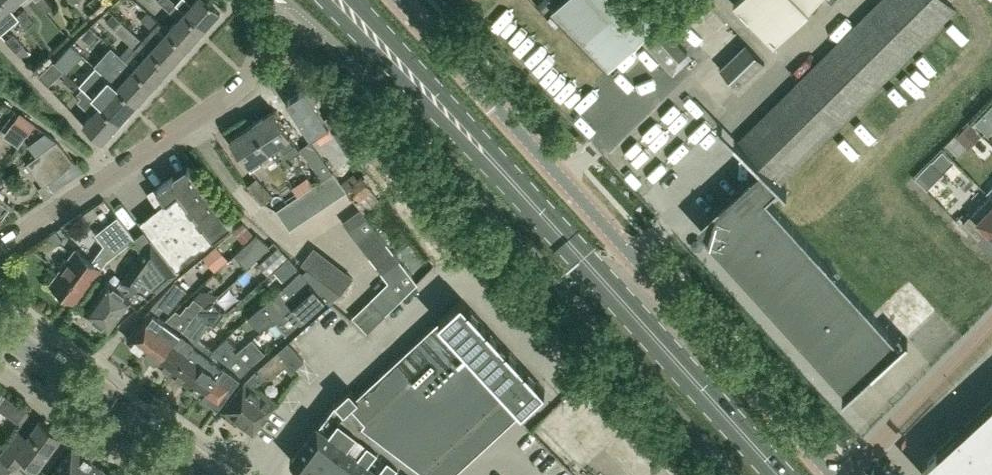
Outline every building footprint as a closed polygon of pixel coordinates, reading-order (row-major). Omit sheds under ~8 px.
[(17,14),(9,5),(8,6),(4,0),(0,0),(0,32),(18,17),(17,14)] [(46,10),(54,4),(50,0),(37,0),(46,10)] [(168,29),(187,45),(203,27),(178,5),(177,5),(172,0),(160,0),(159,2),(177,19),(168,29)] [(178,5),(203,27),(221,7),(213,0),(212,0),(211,0),(194,0),(191,4),(186,0),(182,0),(178,5)] [(552,11),(608,68),(678,0),(563,0),(552,11)] [(787,190),(780,183),(956,9),(947,0),(879,0),(737,141),(735,138),(733,140),(763,169),(779,185),(785,191),(787,190)] [(817,0),(736,0),(733,3),(773,44),(817,0)] [(18,17),(26,27),(34,20),(24,8),(17,14),(18,17)] [(152,28),(141,39),(169,64),(187,45),(168,29),(158,21),(159,20),(147,10),(144,14),(140,18),(152,28)] [(169,64),(141,39),(130,29),(113,13),(106,21),(123,36),(135,46),(125,57),(125,58),(153,83),(169,64)] [(720,23),(734,38),(745,28),(731,13),(720,23)] [(678,74),(697,55),(667,25),(648,43),(678,74)] [(13,32),(5,39),(17,50),(24,44),(13,32)] [(78,43),(63,60),(85,79),(100,61),(78,43)] [(642,44),(625,60),(640,75),(657,60),(642,44)] [(721,70),(738,87),(764,62),(747,44),(721,70)] [(117,85),(136,102),(153,83),(125,58),(125,57),(114,47),(107,55),(118,65),(117,67),(126,75),(117,85)] [(38,74),(47,84),(61,72),(63,69),(53,60),(38,74)] [(80,85),(82,87),(119,120),(136,102),(117,85),(97,66),(80,85)] [(621,70),(614,77),(627,92),(634,85),(621,70)] [(649,84),(663,96),(675,82),(661,70),(649,84)] [(679,86),(663,95),(678,120),(694,111),(679,86)] [(92,112),(83,122),(102,139),(119,120),(82,87),(77,91),(81,95),(77,99),(92,112)] [(305,87),(286,100),(311,137),(329,125),(348,153),(363,144),(339,107),(324,116),(305,87)] [(252,124),(269,149),(281,142),(284,147),(295,141),(274,109),(252,124)] [(10,125),(26,137),(35,124),(20,112),(10,125)] [(969,153),(985,134),(972,123),(956,142),(969,153)] [(230,138),(251,169),(262,162),(258,156),(269,149),(252,124),(230,138)] [(43,185),(74,161),(56,140),(26,163),(43,185)] [(334,171),(325,160),(312,141),(302,148),(316,167),(323,178),(324,177),(334,171)] [(628,144),(614,154),(621,162),(634,152),(628,144)] [(623,164),(631,173),(643,162),(636,154),(623,164)] [(939,162),(923,172),(931,185),(947,174),(939,162)] [(216,240),(215,239),(209,230),(227,216),(189,165),(154,189),(159,196),(155,199),(159,205),(140,220),(178,268),(216,240)] [(637,178),(652,194),(666,181),(651,166),(637,178)] [(779,185),(763,169),(709,219),(722,233),(714,241),(849,389),(842,395),(843,397),(908,338),(906,337),(899,343),(766,197),(779,185)] [(338,197),(348,190),(334,171),(324,177),(338,197)] [(358,201),(373,190),(362,176),(347,187),(358,201)] [(249,184),(265,202),(273,192),(257,177),(249,184)] [(338,197),(324,177),(323,178),(315,183),(328,203),(338,197)] [(305,190),(319,210),(328,203),(315,183),(305,190)] [(305,190),(296,196),(310,216),(319,210),(305,190)] [(12,207),(16,205),(0,194),(0,215),(12,207)] [(990,195),(972,213),(971,212),(962,222),(979,238),(988,229),(991,234),(991,198),(990,195)] [(310,216),(296,196),(287,202),(300,222),(310,216)] [(287,202),(277,209),(290,229),(300,222),(287,202)] [(344,220),(351,229),(368,216),(361,207),(344,220)] [(104,244),(113,255),(135,237),(118,215),(96,233),(104,244)] [(351,229),(357,238),(374,225),(368,216),(351,229)] [(357,238),(364,247),(381,234),(374,225),(357,238)] [(255,234),(234,254),(247,267),(270,246),(256,234),(255,234)] [(364,247),(370,255),(387,243),(381,234),(364,247)] [(152,240),(117,289),(107,282),(97,296),(98,300),(89,311),(98,318),(98,322),(103,325),(107,324),(109,325),(129,298),(139,305),(178,272),(152,240)] [(370,255),(377,264),(394,251),(387,243),(370,255)] [(219,272),(234,259),(222,245),(207,258),(219,272)] [(269,273),(273,269),(288,256),(279,246),(260,263),(269,273)] [(314,247),(302,263),(312,270),(324,254),(314,247)] [(68,296),(76,302),(108,259),(98,252),(92,260),(76,249),(69,258),(65,259),(60,265),(61,269),(50,283),(58,288),(56,290),(57,293),(64,298),(67,298),(68,296)] [(377,264),(384,273),(401,260),(396,254),(394,251),(377,264)] [(334,262),(324,254),(312,270),(322,277),(334,262)] [(283,280),(299,266),(289,256),(288,256),(273,269),(283,280)] [(390,281),(389,282),(402,297),(417,282),(415,279),(401,260),(384,273),(390,281)] [(344,269),(334,262),(322,277),(331,285),(344,269)] [(354,276),(344,269),(331,285),(341,293),(354,276)] [(288,309),(315,285),(308,278),(301,270),(276,292),(261,305),(272,317),(274,319),(287,308),(288,309)] [(166,320),(165,320),(157,314),(164,306),(169,310),(186,288),(174,280),(149,309),(150,309),(128,339),(143,350),(166,320)] [(389,282),(380,291),(393,306),(402,297),(389,282)] [(287,334),(326,298),(315,285),(288,309),(275,321),(287,334)] [(380,291),(372,299),(385,314),(393,306),(380,291)] [(388,366),(357,395),(351,389),(350,387),(335,400),(319,423),(318,422),(290,459),(311,474),(313,473),(316,474),(456,474),(545,389),(538,381),(539,381),(526,367),(525,367),(519,361),(520,360),(507,346),(506,347),(500,340),(501,340),(488,326),(487,326),(481,320),(482,319),(469,305),(468,306),(461,298),(388,366)] [(177,309),(165,320),(166,320),(143,350),(158,361),(180,331),(183,332),(185,329),(202,306),(192,299),(187,305),(186,304),(181,312),(177,309)] [(372,299),(363,308),(376,323),(385,314),(372,299)] [(205,308),(202,306),(185,329),(183,332),(180,331),(158,361),(173,372),(198,338),(211,321),(214,324),(224,312),(212,301),(205,308)] [(367,331),(376,323),(363,308),(354,316),(367,331)] [(213,349),(212,349),(187,382),(202,393),(224,363),(236,353),(233,349),(236,346),(226,336),(213,349)] [(198,338),(173,372),(187,382),(212,349),(198,338)] [(304,360),(288,341),(276,351),(287,363),(292,369),(304,360)] [(243,351),(255,366),(265,358),(253,342),(243,351)] [(266,377),(271,377),(287,363),(276,351),(255,370),(266,377)] [(249,366),(236,353),(224,363),(202,393),(218,404),(240,375),(249,366)] [(260,391),(245,379),(224,408),(238,419),(260,391)] [(18,422),(27,411),(0,391),(0,408),(18,422)] [(260,391),(238,419),(255,432),(276,403),(260,391)] [(591,466),(629,429),(611,411),(622,400),(614,392),(602,404),(609,411),(589,431),(574,416),(557,432),(591,466)] [(928,459),(942,474),(991,474),(991,400),(928,459)] [(60,435),(39,420),(24,442),(14,435),(0,454),(16,466),(24,456),(38,466),(60,435)] [(89,455),(73,443),(50,474),(74,474),(89,455)] [(105,467),(89,455),(74,474),(99,474),(105,467)]
